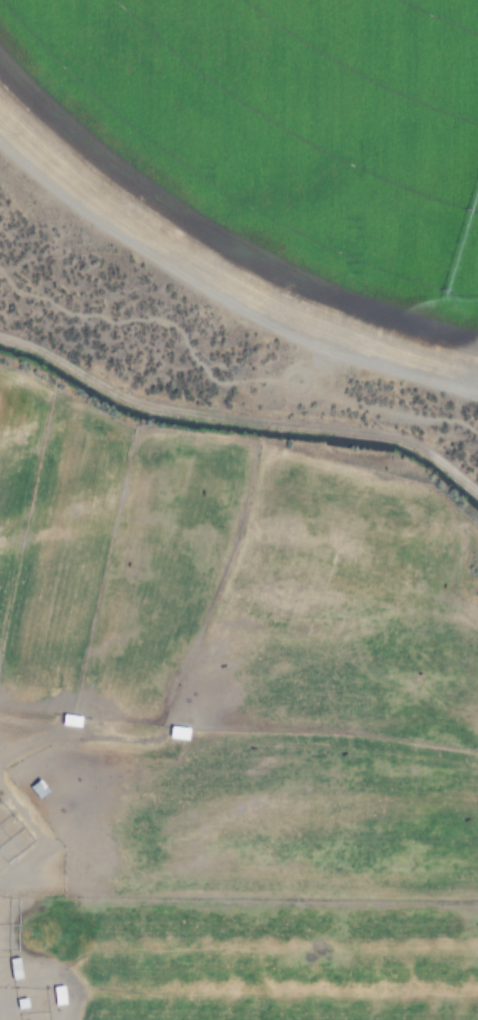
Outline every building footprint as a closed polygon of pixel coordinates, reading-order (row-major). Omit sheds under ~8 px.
[(9,960),(11,979),(20,978),(19,959),(9,960)]
